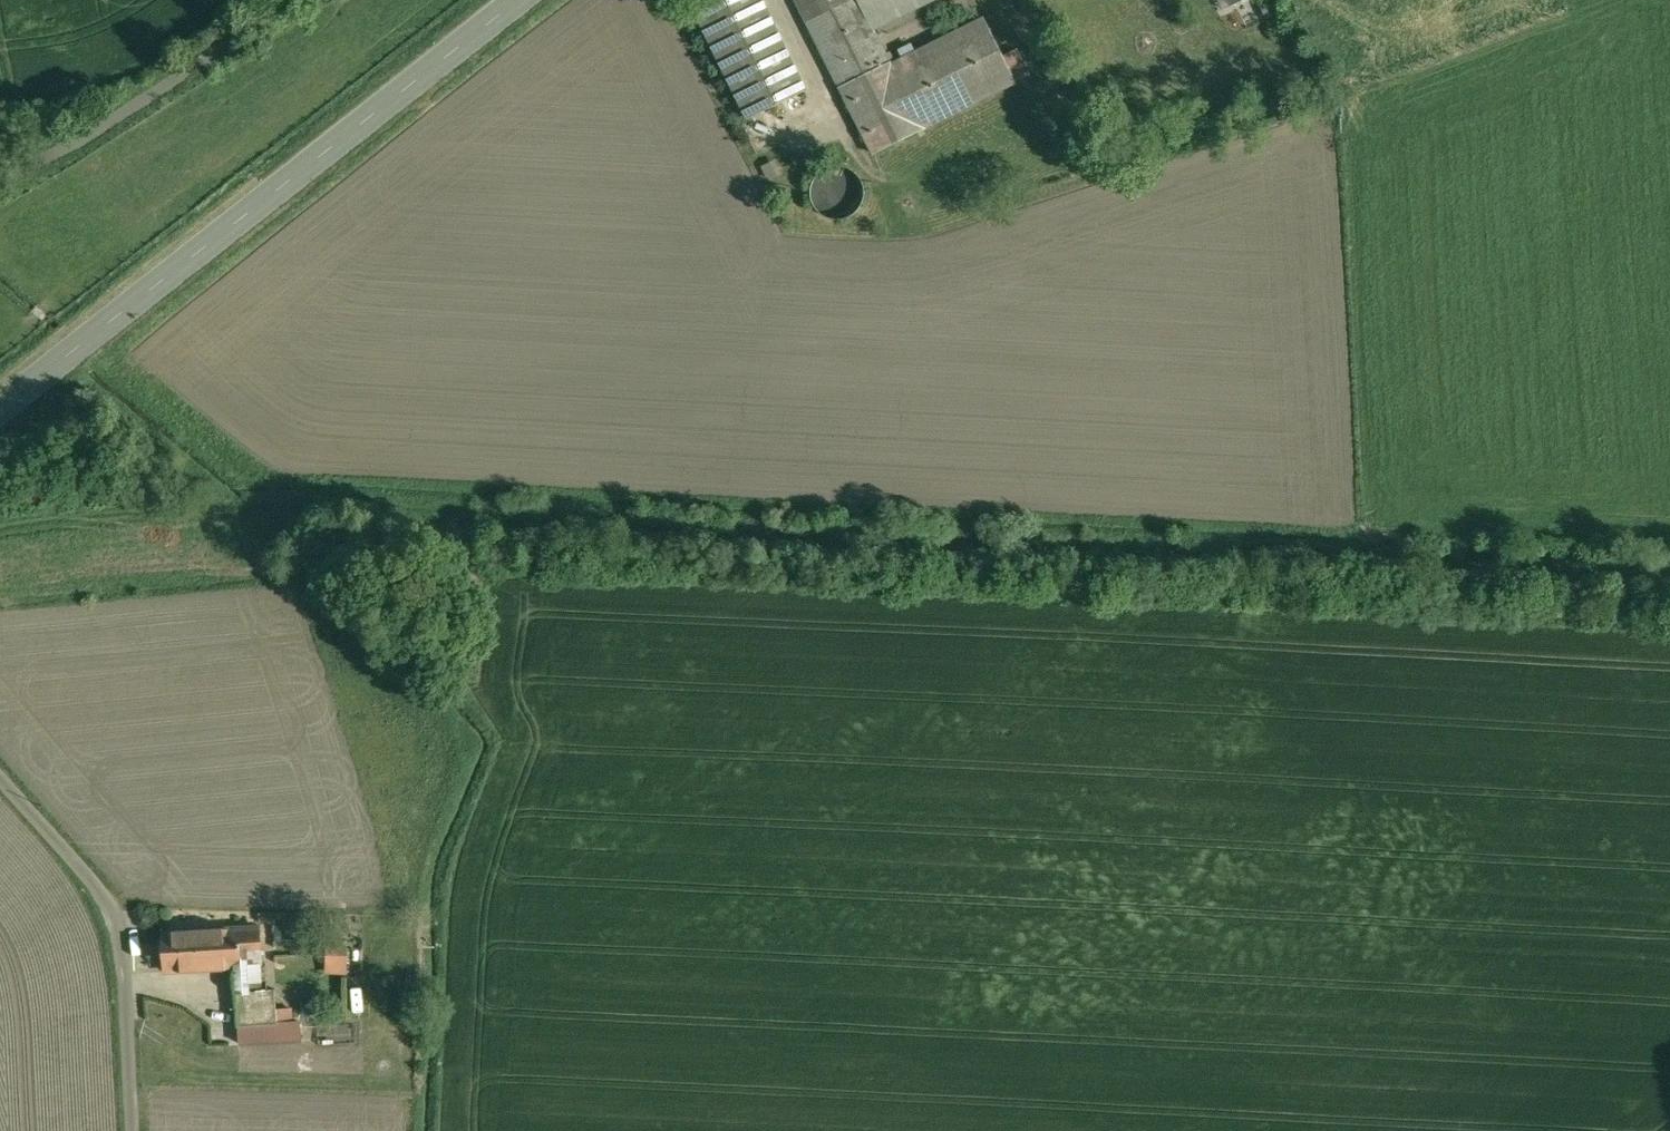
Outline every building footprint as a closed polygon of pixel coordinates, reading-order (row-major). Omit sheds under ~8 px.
[(697,11),(749,118),(806,89),(763,0),(719,0),(712,3),(697,11)] [(875,153),(1016,82),(984,18),(892,64),(874,28),(931,0),(798,0),(875,153)] [(1228,8),(1246,0),(1224,0),(1228,8)] [(864,202),(865,192),(863,182),(857,173),(848,167),(838,166),(828,168),(819,174),(814,183),(812,193),(814,203),(820,212),(829,217),(839,219),(850,217),(858,211),(864,202)] [(243,930),(167,933),(168,972),(238,970),(244,970),(244,968),(243,950),(243,930)] [(264,950),(263,930),(243,930),(243,950),(264,950)] [(355,975),(357,955),(334,952),(332,972),(355,975)] [(265,984),(264,968),(244,968),(244,970),(238,970),(239,985),(265,984)] [(278,992),(239,994),(240,1029),(280,1027),(278,992)]
